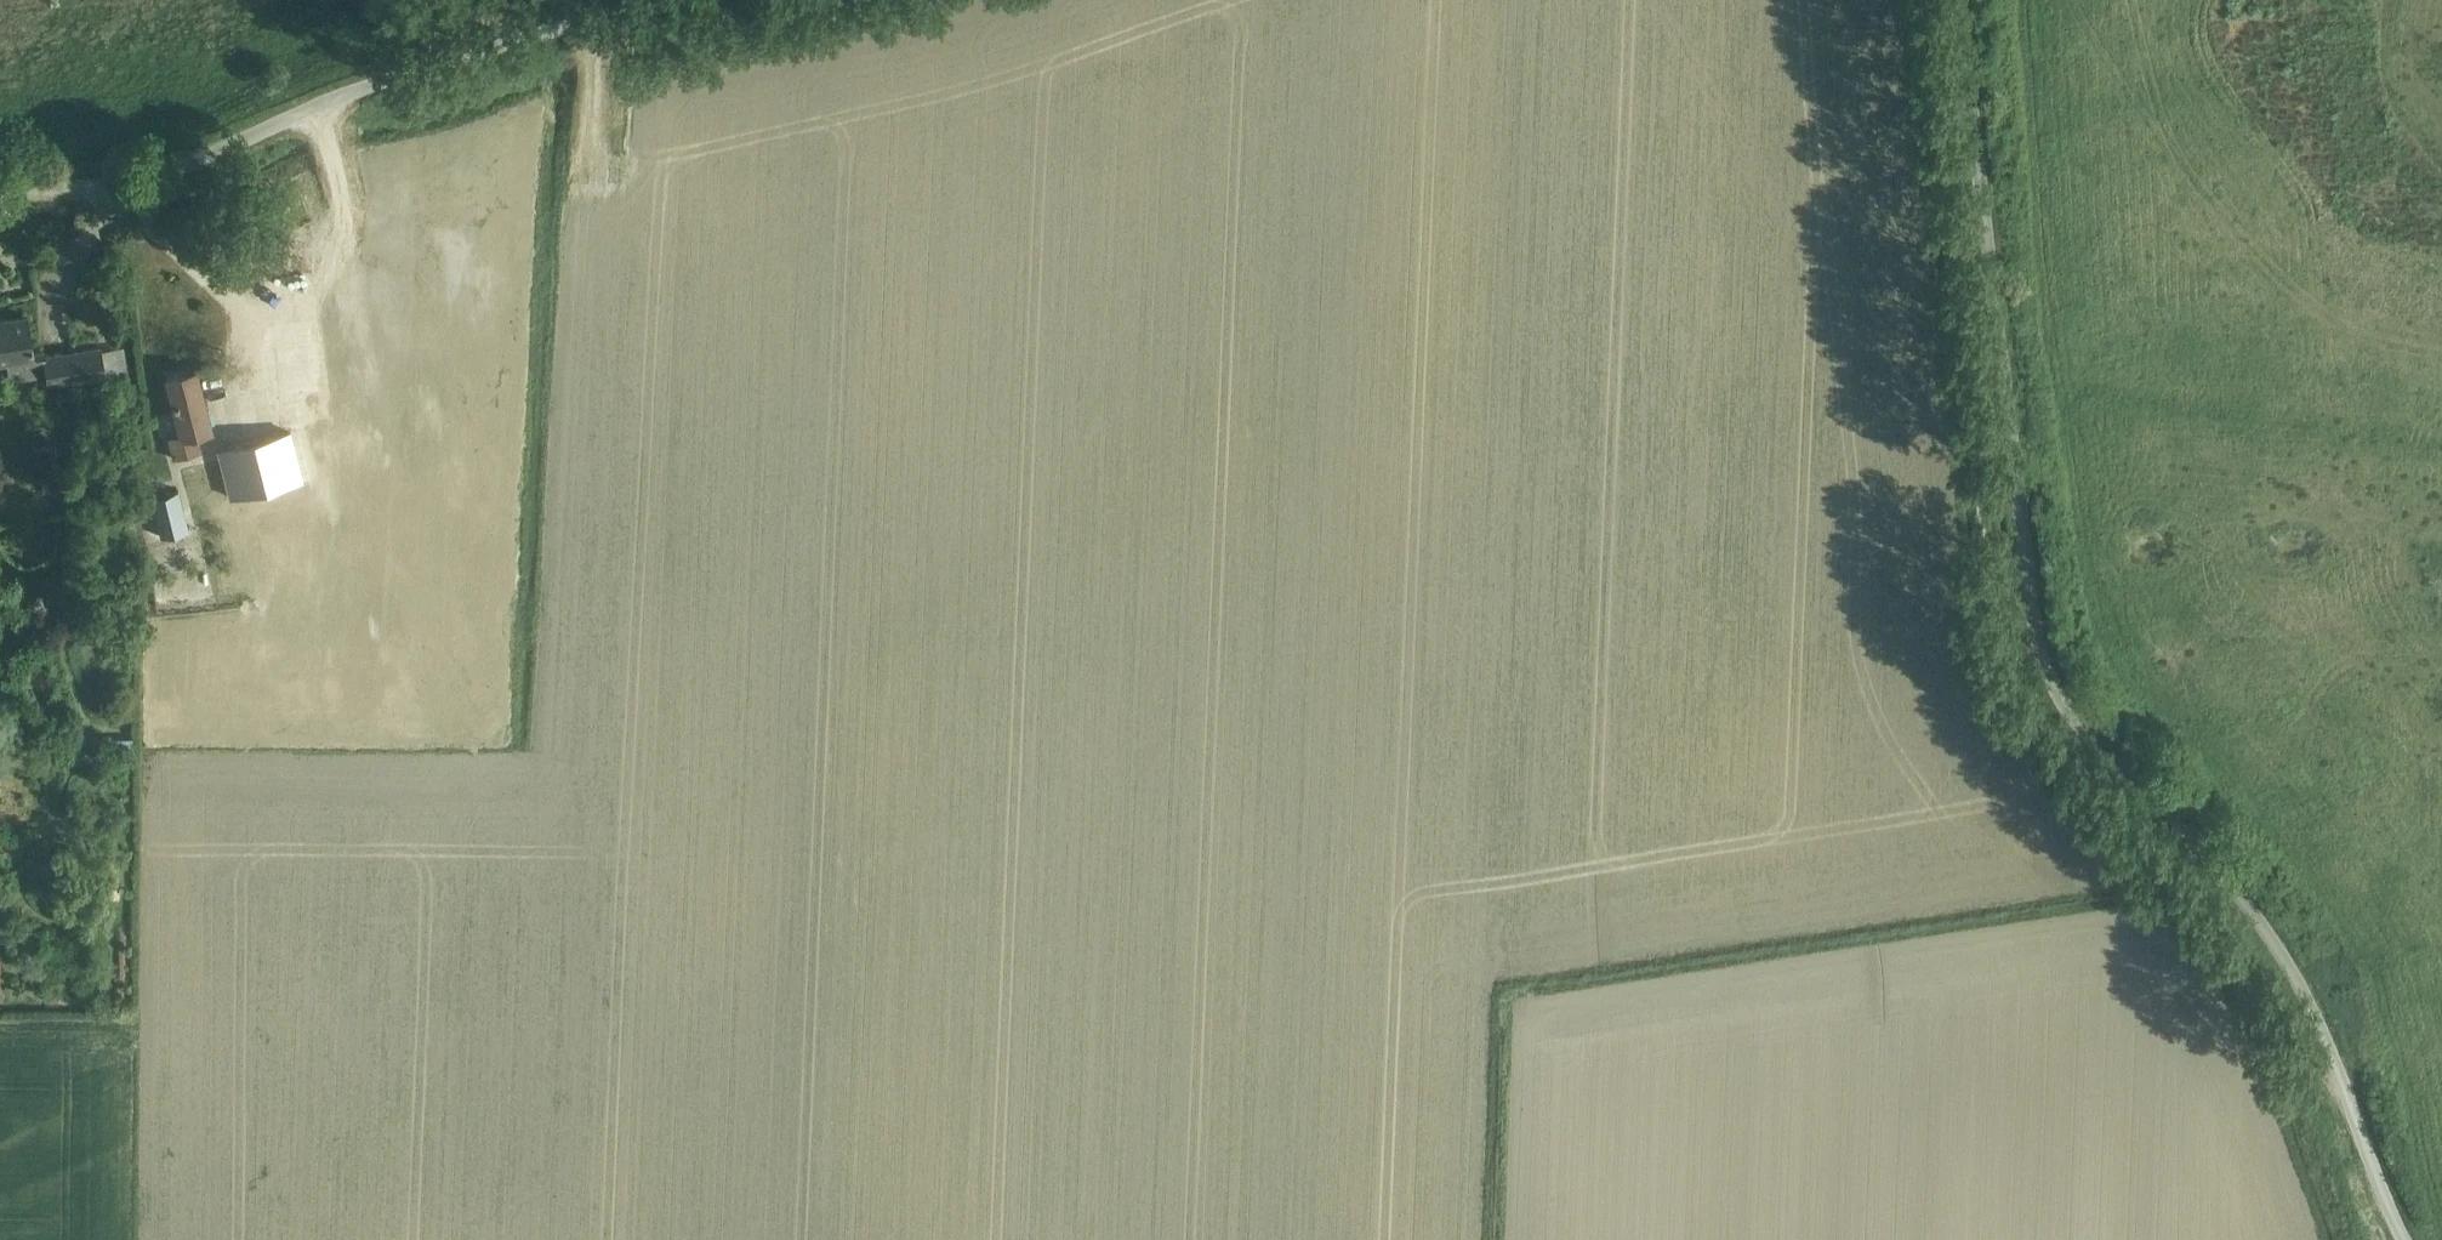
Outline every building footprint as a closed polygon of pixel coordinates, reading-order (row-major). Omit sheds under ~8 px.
[(0,320),(0,361),(5,361),(8,380),(46,375),(48,385),(105,376),(101,349),(100,347),(61,353),(44,355),(44,350),(33,352),(30,334),(27,316),(0,320)] [(210,427),(195,369),(168,376),(183,434),(167,438),(172,459),(201,452),(196,430),(210,427)] [(302,479),(290,431),(218,449),(230,496),(302,479)] [(150,496),(161,536),(188,529),(178,489),(150,496)] [(132,738),(107,738),(107,751),(132,751),(132,738)]
